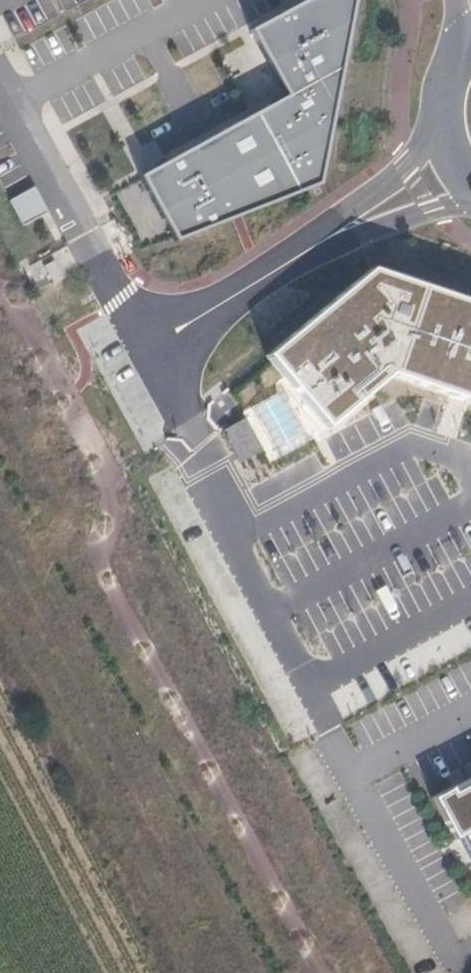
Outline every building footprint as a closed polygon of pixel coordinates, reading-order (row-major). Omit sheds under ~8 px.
[(355,0),(313,0),(253,34),(286,99),(145,182),(175,244),(319,185),(355,0)] [(32,187),(8,202),(22,224),(46,209),(32,187)] [(268,356),(326,429),(388,380),(470,406),(470,313),(373,280),(268,356)] [(470,879),(470,794),(456,802),(451,795),(432,806),(470,879)]
